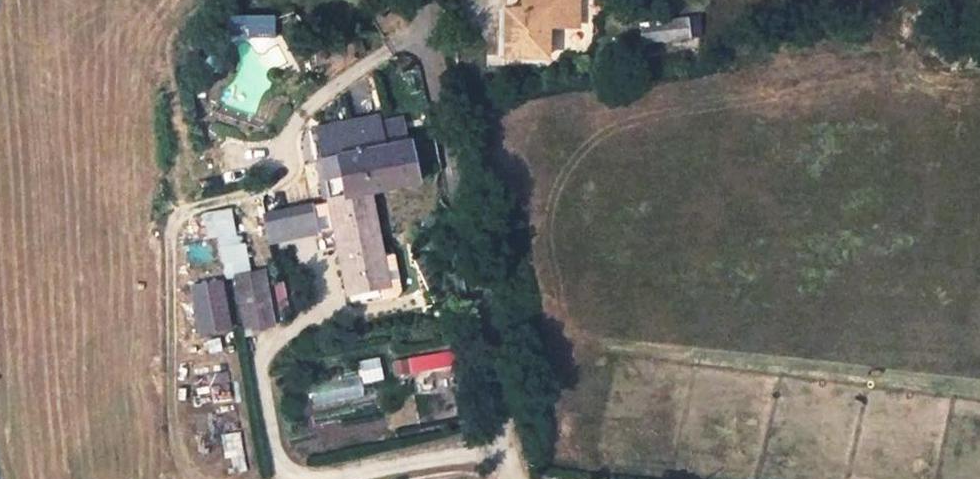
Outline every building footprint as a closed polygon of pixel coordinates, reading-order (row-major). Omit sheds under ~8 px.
[(510,9),(543,8),(545,28),(554,28),(568,1),(568,0),(509,0),(510,9)] [(543,8),(510,9),(503,10),(505,58),(546,55),(545,28),(543,8)] [(688,24),(643,30),(645,46),(689,40),(688,24)] [(410,138),(396,140),(378,145),(377,129),(374,116),(318,127),(323,156),(319,157),(328,199),(370,191),(418,182),(410,138)] [(393,127),(377,129),(378,145),(396,140),(393,127)] [(370,191),(328,199),(350,293),(377,287),(371,256),(384,252),(377,225),(370,191)] [(315,203),(262,213),(268,244),(321,234),(315,203)] [(219,275),(248,271),(239,207),(210,211),(219,275)] [(371,256),(377,287),(391,284),(384,252),(371,256)] [(267,271),(236,278),(248,334),(280,328),(267,271)] [(224,279),(190,286),(200,336),(234,329),(224,279)] [(430,358),(395,363),(398,378),(432,372),(430,358)]
